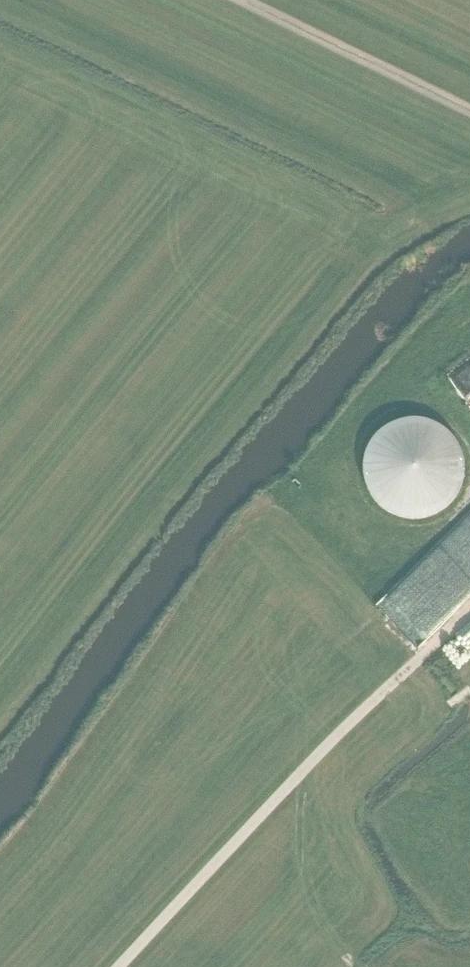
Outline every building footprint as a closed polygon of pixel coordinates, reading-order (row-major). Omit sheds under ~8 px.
[(433,422),(430,421),(425,420),(417,419),(414,418),(409,419),(404,419),(400,420),(396,422),(391,424),(384,428),(379,433),(375,436),(372,441),(368,448),(366,454),(364,460),(364,466),(364,472),(364,477),(366,482),(367,486),(370,492),(372,496),(376,501),(378,503),(381,506),(387,511),(394,514),(398,516),(406,518),(411,518),(416,518),(420,518),(426,517),(431,515),(436,513),(440,510),(444,508),(449,504),(452,500),(455,496),(457,493),(459,489),(461,484),(462,479),(463,472),(463,466),(463,460),(462,457),(461,452),(460,450),(459,447),(456,443),(454,439),(451,436),(448,432),(444,429),(439,425),(435,423),(433,422)]
